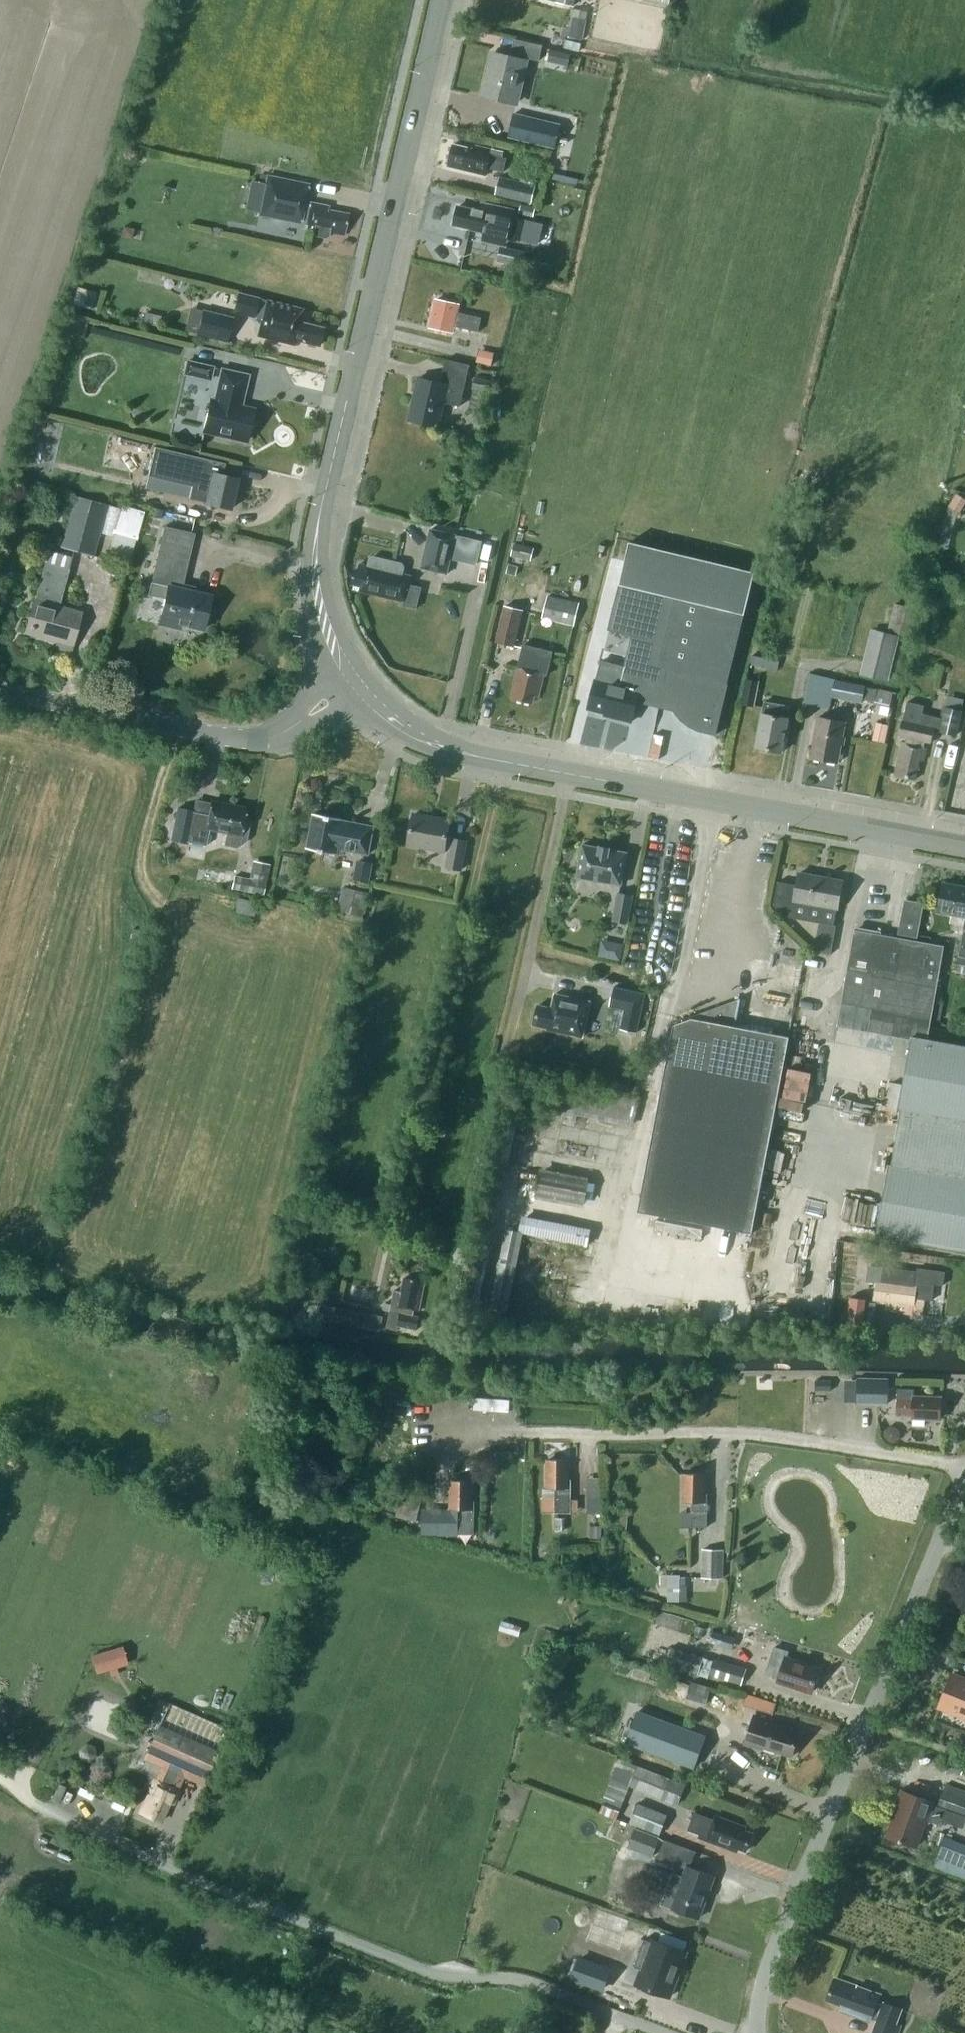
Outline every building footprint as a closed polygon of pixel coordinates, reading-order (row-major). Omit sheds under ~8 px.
[(568,35),(585,39),(591,11),(574,8),(568,35)] [(539,60),(542,46),(515,39),(511,57),(493,53),(484,94),(517,102),(526,61),(525,61),(526,57),(539,60)] [(543,65),(562,68),(565,50),(546,46),(543,65)] [(563,126),(515,115),(509,139),(557,150),(563,126)] [(506,158),(502,157),(504,150),(492,147),(492,149),(474,145),(473,149),(453,144),(448,165),(486,174),(488,167),(503,171),(506,158)] [(309,208),(304,207),(308,184),(267,175),(259,215),(306,224),(305,228),(314,229),(313,233),(315,235),(325,237),(328,235),(329,232),(344,235),(348,213),(327,209),(328,205),(310,202),(309,208)] [(496,194),(532,203),(536,185),(500,176),(496,194)] [(458,206),(454,224),(470,228),(470,229),(483,232),(482,238),(507,244),(508,237),(521,239),(525,220),(513,217),(514,210),(504,208),(489,205),(488,211),(481,210),(474,208),(474,210),(458,206)] [(499,260),(522,265),(525,251),(502,246),(499,260)] [(241,293),(238,304),(258,309),(256,317),(262,318),(258,335),(295,344),(296,339),(319,345),(323,327),(300,322),(304,309),(241,293)] [(459,327),(479,331),(482,317),(456,311),(458,303),(437,299),(431,327),(452,332),(454,324),(460,325),(459,327)] [(191,307),(185,331),(197,334),(203,310),(191,307)] [(203,310),(197,334),(226,341),(232,317),(203,310)] [(460,406),(470,364),(446,359),(441,382),(419,377),(409,419),(439,426),(444,402),(460,406)] [(183,360),(183,375),(209,376),(209,361),(183,360)] [(240,407),(248,375),(221,369),(214,401),(210,400),(203,430),(218,433),(218,435),(228,438),(229,436),(247,440),(250,426),(252,424),(253,421),(253,419),(252,416),(254,410),(240,407)] [(475,377),(472,387),(483,389),(478,413),(487,415),(493,392),(488,391),(490,381),(475,377)] [(192,485),(189,498),(231,508),(238,479),(215,474),(218,461),(155,446),(148,475),(192,485)] [(61,547),(93,556),(93,554),(106,504),(76,495),(62,546),(61,547)] [(181,624),(203,629),(211,595),(181,588),(184,576),(194,533),(164,526),(148,594),(165,598),(159,624),(180,628),(181,624)] [(421,568),(448,574),(458,534),(431,527),(421,568)] [(412,531),(404,562),(417,565),(425,535),(412,531)] [(107,555),(129,561),(135,539),(113,533),(107,555)] [(596,678),(589,708),(606,712),(614,714),(613,717),(631,721),(637,700),(675,709),(676,712),(683,719),(690,725),(699,729),(715,733),(714,735),(715,735),(755,571),(631,541),(609,629),(633,635),(648,639),(642,661),(628,657),(625,667),(601,661),(597,678),(596,678)] [(515,543),(513,553),(532,558),(535,548),(515,543)] [(45,561),(69,568),(72,556),(48,550),(45,561)] [(356,568),(352,584),(355,585),(354,589),(387,597),(387,595),(394,597),(394,598),(405,600),(404,604),(416,607),(421,587),(411,585),(413,576),(413,575),(404,573),(406,567),(403,563),(373,556),(370,558),(368,565),(360,563),(359,569),(356,568)] [(25,632),(72,644),(81,612),(55,605),(65,569),(69,570),(69,569),(45,562),(34,600),(34,599),(25,632)] [(542,617),(574,625),(580,603),(548,595),(542,617)] [(893,602),(886,632),(870,628),(859,674),(887,681),(907,605),(893,602)] [(496,641),(514,646),(523,610),(505,605),(496,641)] [(547,675),(553,651),(524,644),(520,659),(524,660),(523,667),(518,666),(511,697),(532,702),(534,694),(539,696),(544,673),(546,674),(546,675),(547,675)] [(753,656),(752,663),(777,668),(778,660),(753,656)] [(742,703),(754,705),(759,681),(747,679),(742,703)] [(862,702),(862,700),(875,702),(875,704),(891,708),(894,693),(878,688),(877,690),(865,687),(865,686),(835,680),(833,696),(862,702)] [(922,713),(920,723),(902,718),(898,733),(906,735),(904,742),(903,742),(895,774),(916,779),(920,759),(924,760),(927,747),(925,747),(928,736),(933,738),(936,727),(939,728),(938,730),(957,735),(963,710),(962,710),(964,698),(948,694),(945,706),(944,706),(941,717),(922,713)] [(788,718),(790,706),(764,701),(762,713),(756,746),(783,751),(789,718),(788,718)] [(811,756),(839,762),(846,721),(819,716),(811,756)] [(204,842),(206,833),(225,837),(224,844),(236,847),(245,841),(248,825),(242,824),(246,808),(211,801),(209,814),(177,808),(172,840),(187,843),(188,839),(204,842)] [(368,853),(374,826),(351,822),(351,823),(343,822),(343,818),(314,813),(308,848),(337,853),(338,848),(368,853)] [(447,867),(461,870),(467,840),(452,837),(452,839),(447,838),(451,820),(414,814),(408,844),(450,851),(447,867)] [(610,849),(610,847),(600,845),(600,847),(583,844),(577,876),(621,884),(627,852),(610,849)] [(354,878),(370,882),(374,862),(358,859),(354,878)] [(234,874),(232,888),(263,893),(269,865),(252,862),(249,877),(234,874)] [(786,916),(796,918),(799,900),(838,907),(843,880),(800,872),(798,884),(778,880),(774,904),(786,916)] [(944,882),(938,911),(964,916),(964,886),(944,882)] [(338,910),(363,916),(369,891),(343,885),(338,910)] [(619,891),(614,919),(628,922),(633,894),(619,891)] [(900,933),(917,936),(923,903),(906,900),(900,933)] [(815,951),(831,953),(836,925),(820,922),(815,951)] [(944,946),(855,930),(838,1022),(866,1028),(870,1005),(932,1016),(944,946)] [(619,958),(623,943),(602,938),(598,953),(619,958)] [(964,973),(964,958),(959,957),(957,971),(964,973)] [(637,1032),(646,994),(614,987),(610,1006),(626,1010),(621,1029),(637,1032)] [(552,1008),(538,1005),(534,1024),(548,1027),(548,1029),(583,1036),(591,1001),(555,993),(552,1008)] [(736,1026),(741,998),(740,997),(739,1000),(710,1011),(708,1020),(692,1017),(674,1024),(639,1211),(754,1232),(791,1036),(736,1026)] [(912,1036),(899,1108),(902,1108),(892,1164),(889,1163),(876,1235),(964,1251),(964,1046),(912,1036)] [(561,1080),(555,1110),(633,1125),(640,1096),(561,1080)] [(528,1192),(588,1203),(593,1178),(533,1167),(528,1192)] [(507,1300),(519,1232),(584,1244),(587,1226),(520,1214),(517,1229),(505,1227),(492,1297),(507,1300)] [(869,1264),(867,1279),(877,1281),(875,1298),(887,1300),(886,1309),(901,1311),(923,1314),(925,1298),(933,1299),(935,1283),(943,1284),(945,1270),(917,1267),(917,1270),(883,1266),(869,1264)] [(419,1310),(425,1281),(405,1277),(402,1291),(395,1290),(387,1327),(397,1329),(398,1325),(417,1329),(419,1316),(413,1315),(414,1310),(419,1310)] [(844,1327),(863,1330),(867,1298),(848,1296),(844,1327)] [(324,1303),(321,1317),(359,1325),(362,1311),(324,1303)] [(362,1311),(359,1325),(360,1325),(363,1326),(367,1327),(370,1312),(362,1311)] [(877,1377),(858,1377),(857,1403),(889,1403),(889,1380),(877,1380),(877,1377)] [(914,1388),(898,1388),(897,1414),(913,1415),(912,1416),(926,1417),(926,1416),(941,1417),(942,1398),(914,1397),(914,1388)] [(555,1511),(571,1511),(571,1479),(568,1479),(568,1459),(548,1459),(548,1487),(543,1487),(543,1511),(555,1511)] [(692,1526),(708,1526),(708,1493),(705,1493),(705,1473),(684,1473),(684,1501),(692,1501),(692,1526)] [(451,1480),(451,1509),(459,1509),(459,1524),(453,1524),(453,1533),(474,1533),(475,1501),(472,1501),(472,1481),(451,1480)] [(390,1488),(387,1498),(400,1501),(396,1516),(416,1521),(422,1496),(390,1488)] [(439,1514),(422,1514),(422,1515),(422,1530),(438,1531),(438,1532),(439,1532),(439,1514)] [(555,1517),(555,1530),(565,1530),(565,1517),(555,1517)] [(590,1525),(590,1537),(602,1538),(602,1525),(590,1525)] [(724,1549),(702,1548),(701,1576),(723,1577),(724,1549)] [(290,1568),(275,1567),(274,1579),(289,1580),(290,1568)] [(666,1573),(666,1599),(687,1599),(687,1584),(678,1584),(678,1573),(666,1573)] [(663,1608),(658,1621),(691,1633),(695,1620),(663,1608)] [(117,1667),(128,1664),(122,1645),(91,1654),(96,1673),(109,1670),(111,1676),(119,1674),(117,1667)] [(703,1655),(671,1645),(666,1663),(697,1672),(703,1655)] [(786,1658),(788,1650),(774,1646),(765,1673),(780,1677),(779,1681),(813,1691),(820,1668),(786,1658)] [(741,1685),(747,1668),(716,1658),(710,1675),(741,1685)] [(964,1715),(964,1679),(953,1674),(940,1705),(964,1715)] [(711,1685),(692,1680),(687,1697),(706,1703),(711,1685)] [(771,1714),(776,1702),(745,1691),(740,1703),(771,1714)] [(638,1710),(627,1742),(694,1767),(701,1747),(706,1735),(679,1725),(638,1710)] [(772,1719),(755,1714),(745,1743),(763,1749),(763,1747),(792,1756),(800,1730),(771,1721),(772,1719)] [(160,1724),(150,1745),(208,1772),(218,1750),(160,1724)] [(88,1762),(95,1756),(94,1746),(85,1743),(77,1750),(79,1758),(88,1762)] [(950,1760),(947,1768),(961,1773),(964,1765),(950,1760)] [(671,1777),(638,1764),(630,1784),(662,1798),(671,1777)] [(170,1787),(177,1772),(167,1768),(161,1782),(154,1780),(140,1813),(159,1821),(168,1802),(172,1804),(178,1790),(170,1787)] [(964,1812),(964,1791),(946,1783),(938,1803),(942,1804),(947,1806),(964,1812)] [(941,1825),(947,1806),(942,1804),(941,1806),(932,1803),(933,1801),(902,1790),(895,1810),(897,1811),(888,1835),(916,1846),(926,1819),(941,1825)] [(666,1815),(638,1803),(631,1821),(659,1833),(666,1815)] [(688,1829),(707,1836),(706,1840),(736,1851),(738,1847),(746,1850),(753,1832),(744,1829),(746,1825),(716,1814),(714,1819),(695,1811),(688,1829)] [(627,1847),(652,1856),(660,1836),(635,1827),(627,1847)] [(945,1836),(934,1865),(964,1878),(964,1844),(945,1836)] [(689,1861),(692,1851),(695,1851),(695,1850),(665,1839),(658,1858),(679,1866),(682,1858),(689,1861)] [(673,1871),(662,1903),(672,1906),(699,1916),(714,1874),(687,1865),(683,1875),(673,1871)] [(640,1968),(635,1982),(670,1996),(687,1951),(660,1941),(659,1944),(644,1938),(634,1965),(640,1968)] [(586,1982),(594,1961),(579,1956),(571,1976),(586,1982)] [(847,2006),(845,2011),(871,2021),(874,2011),(879,2013),(872,2032),(898,2032),(901,2025),(896,2023),(902,2008),(884,2001),(883,2003),(878,2001),(881,1993),(835,1976),(827,1999),(847,2006)]
